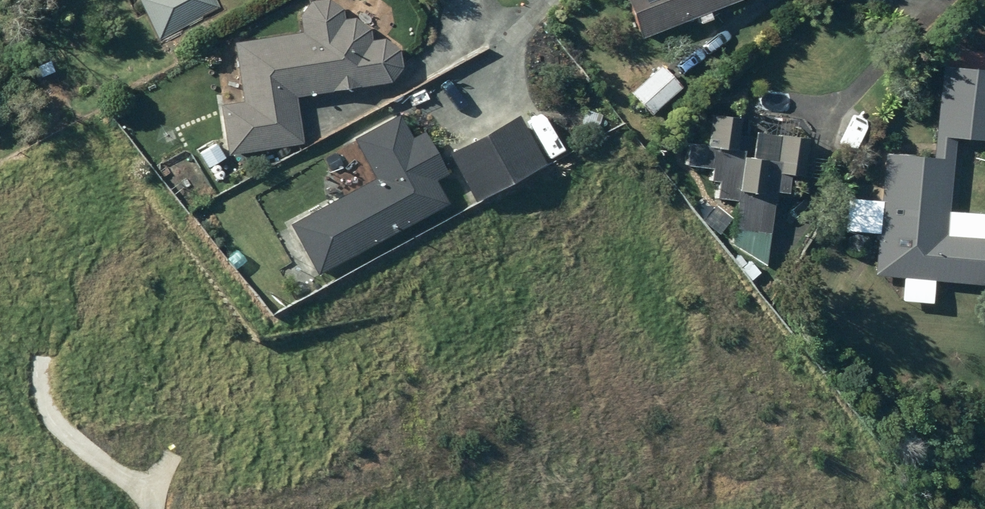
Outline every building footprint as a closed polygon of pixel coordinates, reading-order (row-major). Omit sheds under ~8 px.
[(160,40),(220,8),(215,0),(138,0),(160,40)] [(301,33),(234,42),(242,103),(220,106),(224,131),(217,131),(219,146),(226,145),(227,154),(301,143),(295,95),(389,82),(400,68),(397,49),(383,38),(369,40),(367,27),(355,18),(343,20),(342,9),(330,0),(311,0),(299,16),(301,33)] [(640,38),(696,16),(699,24),(711,19),(708,12),(737,0),(625,0),(640,38)] [(842,236),(874,239),(872,262),(875,262),(874,275),(984,285),(984,277),(984,236),(946,232),(954,138),(984,140),(984,52),(947,49),(945,67),(941,66),(932,158),(885,154),(879,216),(844,213),(842,236)] [(661,66),(631,93),(649,114),(680,87),(661,66)] [(588,110),(582,126),(595,131),(601,115),(588,110)] [(373,178),(289,224),(316,274),(446,203),(433,180),(446,173),(422,131),(410,137),(397,113),(351,138),(373,178)] [(711,169),(710,180),(719,182),(716,198),(734,201),(728,244),(765,266),(775,192),(787,194),(790,175),(803,177),(808,140),(780,136),(777,162),(742,157),(743,151),(735,150),(739,119),(711,115),(707,146),(698,145),(695,166),(711,169)] [(517,116),(448,153),(475,202),(543,165),(517,116)] [(213,140),(195,151),(204,166),(222,155),(213,140)] [(279,210),(268,215),(276,229),(286,223),(279,210)]
